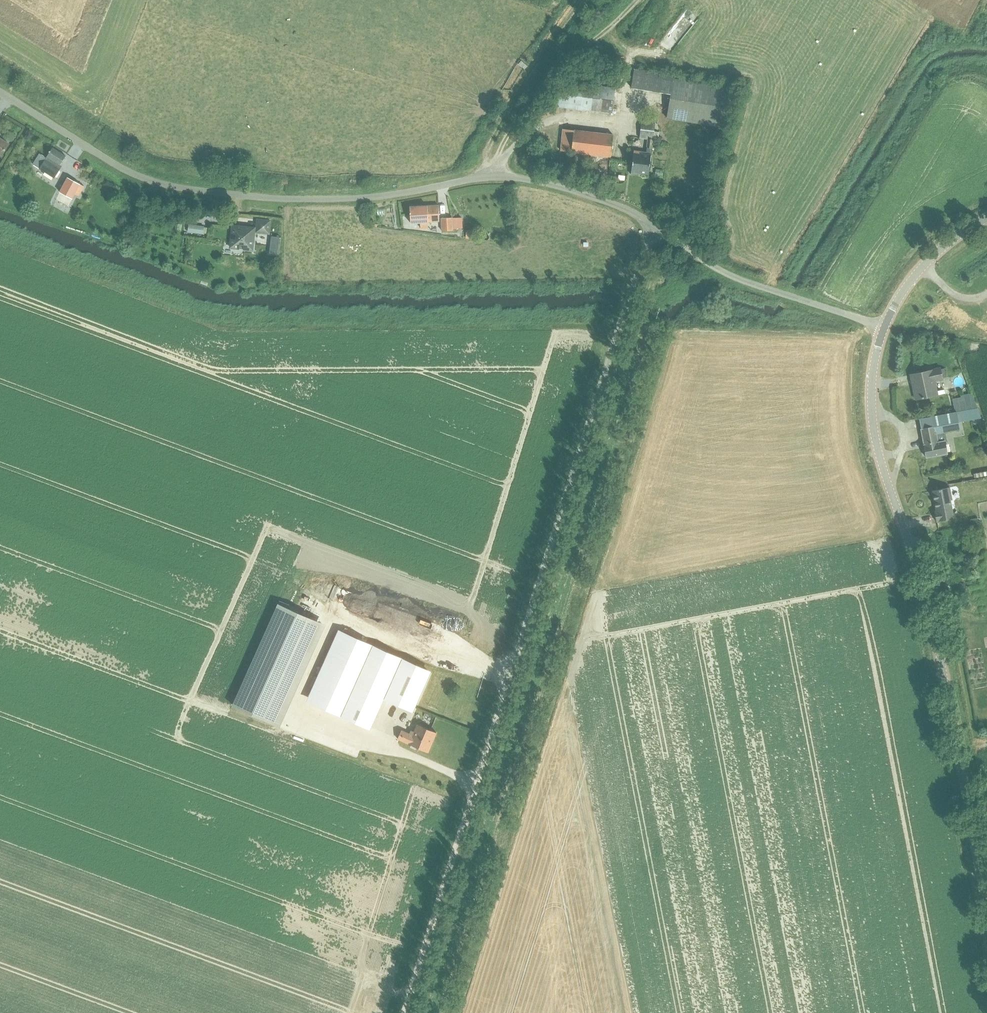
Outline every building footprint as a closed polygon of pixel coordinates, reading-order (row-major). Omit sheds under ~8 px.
[(521,58),(517,65),(525,70),(529,62),(521,58)] [(732,88),(673,79),(667,118),(726,128),(732,88)] [(606,84),(605,109),(616,109),(617,85),(606,84)] [(654,132),(655,122),(641,121),(639,138),(648,139),(646,152),(634,151),(631,174),(638,175),(639,173),(649,175),(653,140),(653,139),(654,132)] [(610,157),(613,134),(563,129),(561,151),(610,157)] [(0,138),(0,154),(2,155),(9,144),(0,138)] [(51,152),(45,160),(40,169),(55,178),(60,169),(58,168),(61,165),(66,156),(53,148),(51,151),(50,152),(51,152)] [(68,208),(80,185),(67,178),(55,201),(68,208)] [(410,209),(410,218),(411,225),(440,223),(439,207),(410,209)] [(257,228),(233,226),(230,247),(252,250),(254,232),(269,233),(270,221),(258,219),(257,228)] [(463,219),(453,219),(442,220),(442,233),(453,232),(463,232),(463,219)] [(188,224),(187,232),(203,234),(203,226),(188,224)] [(271,236),(269,254),(279,255),(281,237),(271,236)] [(933,382),(942,380),(940,369),(910,375),(915,400),(936,396),(933,382)] [(952,398),(954,413),(977,409),(972,395),(952,398)] [(923,445),(925,458),(946,454),(944,444),(946,444),(944,433),(959,430),(958,423),(981,418),(977,409),(954,413),(919,419),(924,445),(923,445)] [(949,488),(931,492),(935,512),(933,512),(936,523),(945,521),(945,520),(948,520),(952,515),(950,501),(952,501),(949,488)] [(278,606),(249,672),(287,689),(317,623),(278,606)] [(310,699),(316,702),(339,712),(371,727),(383,699),(412,712),(430,673),(339,633),(310,699)] [(428,752),(437,733),(417,724),(414,732),(411,730),(410,734),(401,730),(398,739),(409,744),(428,752)]
